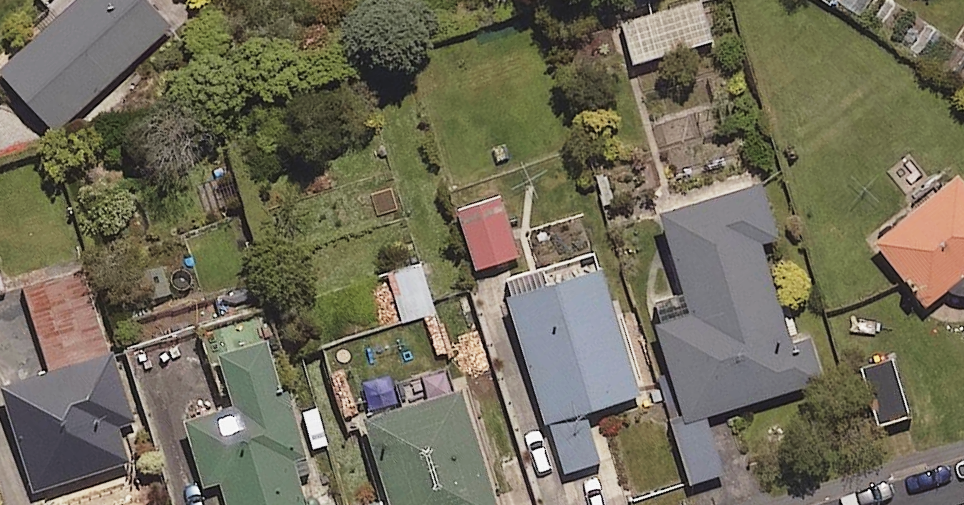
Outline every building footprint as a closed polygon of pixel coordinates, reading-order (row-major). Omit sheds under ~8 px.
[(184,0),(78,0),(1,71),(56,131),(191,8),(184,0)] [(634,66),(720,41),(708,0),(696,0),(621,22),(634,66)] [(929,306),(947,292),(963,295),(963,182),(959,176),(877,242),(929,306)] [(762,243),(781,238),(765,183),(685,208),(662,214),(692,314),(659,324),(688,422),(707,416),(811,385),(792,321),(786,323),(762,243)] [(478,269),(521,255),(502,199),(459,213),(478,269)] [(586,412),(642,395),(597,253),(506,282),(566,473),(602,462),(586,412)] [(436,314),(420,259),(285,298),(301,353),(436,314)] [(117,427),(134,422),(90,269),(27,287),(52,374),(7,387),(36,490),(128,464),(117,427)] [(219,483),(226,504),(312,504),(302,474),(314,470),(265,311),(202,330),(221,392),(230,389),(237,411),(184,427),(203,488),(219,483)] [(882,425),(910,415),(893,361),(864,371),(882,425)] [(462,391),(368,420),(395,504),(498,504),(462,391)] [(693,483),(724,474),(709,422),(677,432),(693,483)]
